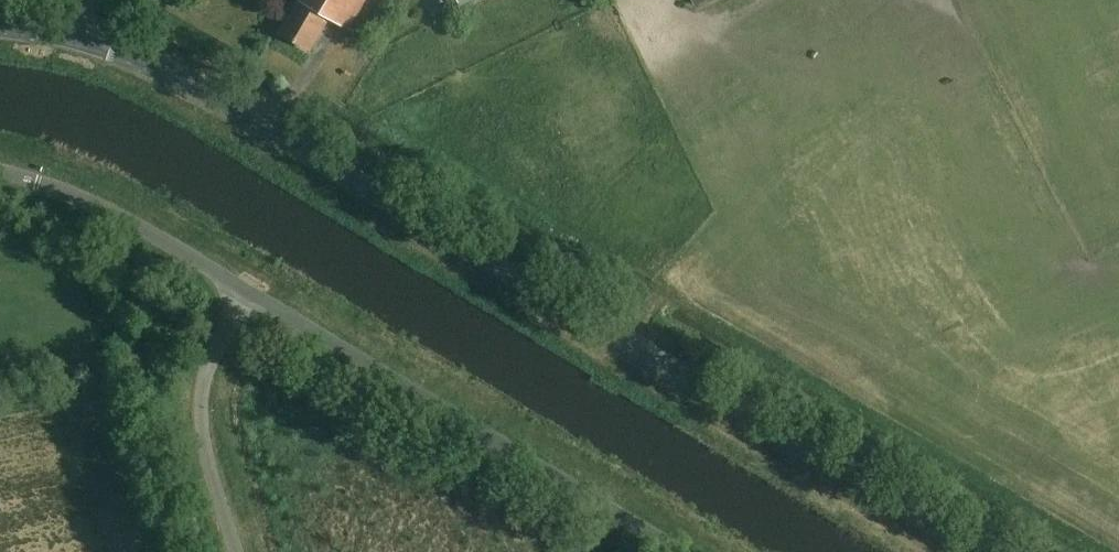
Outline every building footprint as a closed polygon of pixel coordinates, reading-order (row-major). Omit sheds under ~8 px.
[(302,2),(296,13),(294,11),(281,33),(311,50),(327,21),(325,20),(327,16),(350,29),(366,0),(299,0),(302,2)] [(420,20),(432,15),(425,0),(412,0),(420,20)]
